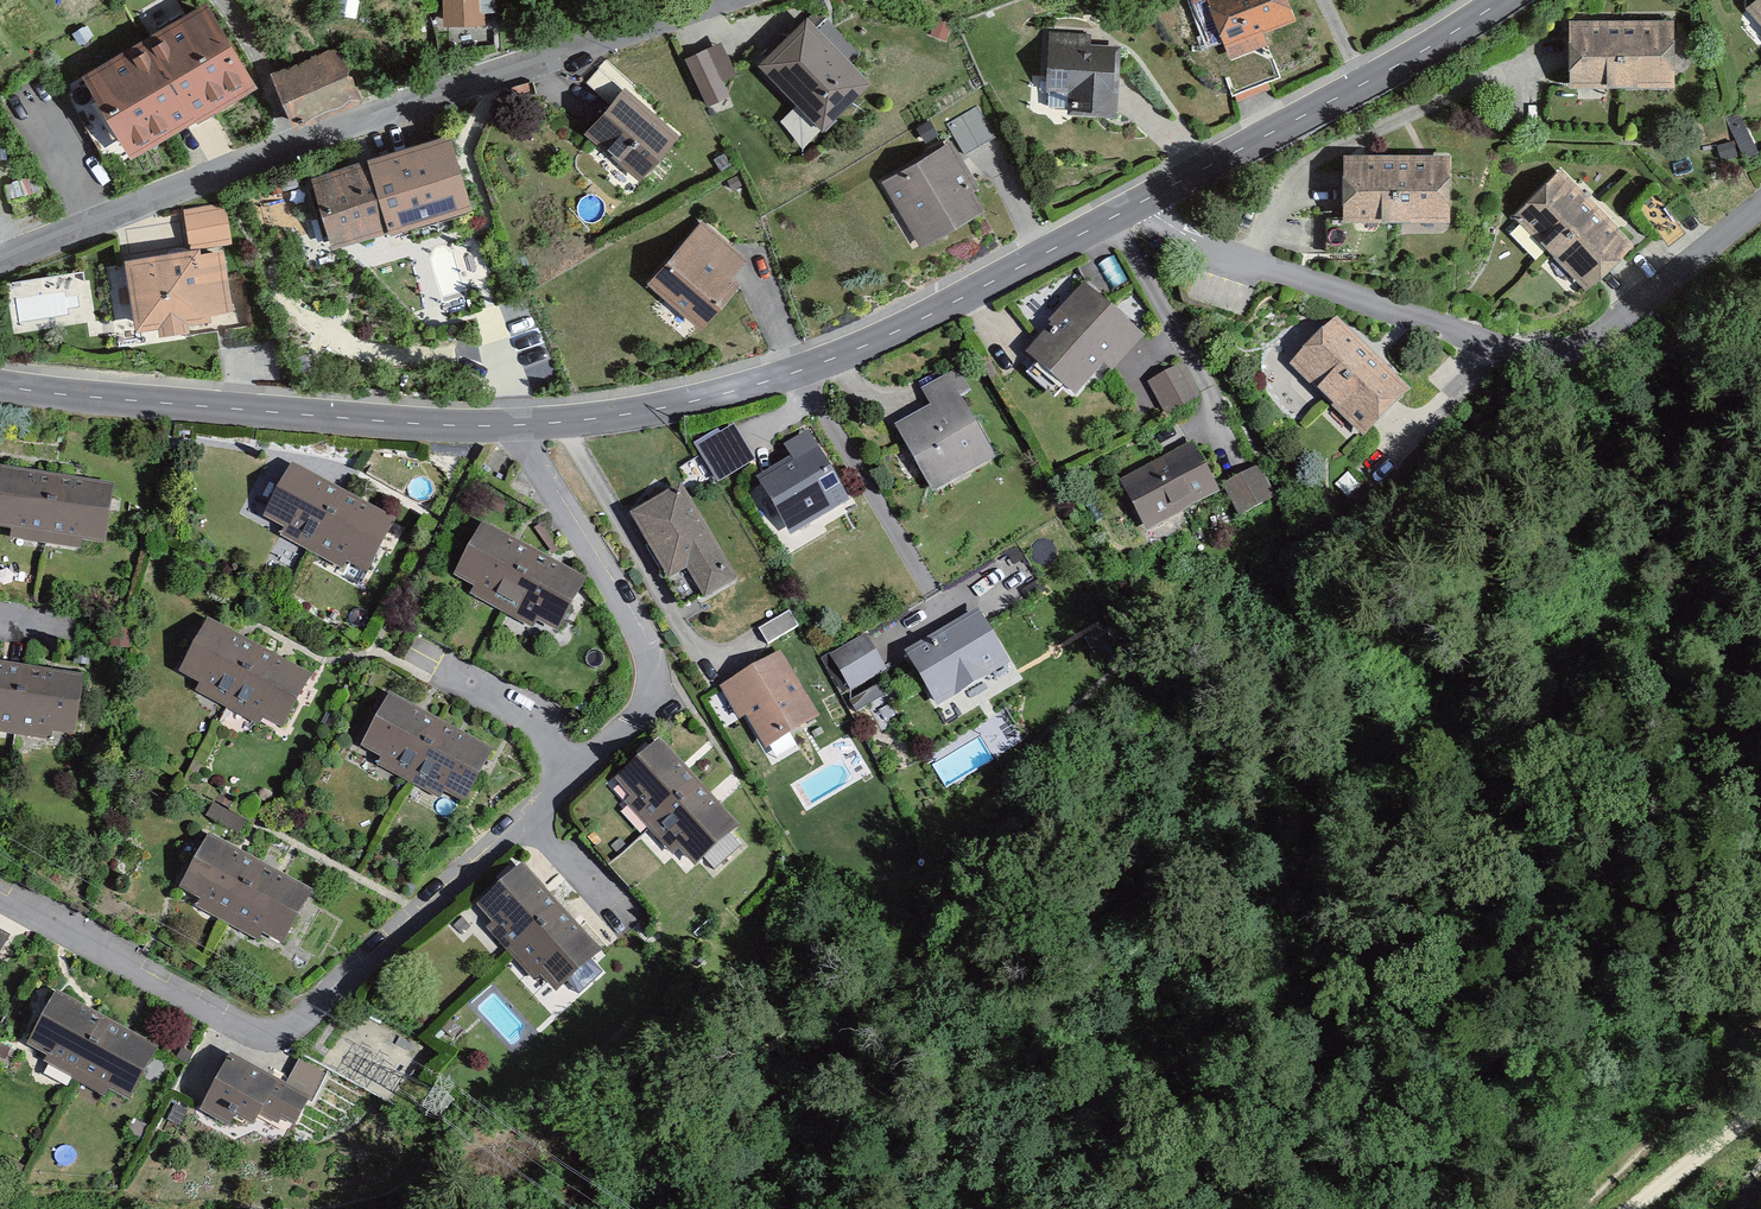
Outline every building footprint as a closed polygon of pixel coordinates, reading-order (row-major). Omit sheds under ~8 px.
[(446,33),(489,30),(488,18),(500,17),(499,0),(444,0),(446,33)] [(1231,56),(1265,43),(1261,32),(1296,18),(1289,0),(1209,0),(1231,56)] [(1750,7),(1760,20),(1760,0),(1758,0),(1750,7)] [(204,6),(82,80),(132,161),(196,122),(198,125),(256,91),(204,6)] [(878,88),(812,22),(762,71),(828,138),(878,88)] [(1673,25),(1577,23),(1575,86),(1671,88),(1673,25)] [(1098,36),(1055,33),(1052,98),(1074,99),(1073,120),(1122,123),(1126,49),(1097,47),(1098,36)] [(709,50),(687,61),(711,111),(733,101),(709,50)] [(341,53),(283,75),(301,122),(359,100),(341,53)] [(681,140),(626,93),(590,135),(645,182),(681,140)] [(949,126),(970,162),(1000,144),(979,108),(949,126)] [(458,143),(377,167),(398,236),(399,242),(480,218),(458,143)] [(989,204),(954,146),(890,184),(925,242),(989,204)] [(1449,160),(1350,157),(1348,216),(1447,219),(1449,160)] [(377,167),(320,184),(341,253),(398,236),(377,167)] [(1631,242),(1563,174),(1521,216),(1588,284),(1631,242)] [(226,204),(184,210),(189,250),(231,245),(226,204)] [(739,257),(705,226),(655,282),(700,323),(734,285),(723,275),(739,257)] [(200,252),(124,264),(136,334),(158,331),(159,340),(190,335),(188,328),(211,324),(210,319),(233,315),(223,252),(201,256),(200,252)] [(84,271),(10,282),(15,313),(89,302),(84,271)] [(1142,338),(1083,292),(1035,355),(1078,389),(1102,358),(1117,370),(1142,338)] [(1431,414),(1349,327),(1299,373),(1370,449),(1431,414)] [(1198,400),(1182,371),(1154,386),(1170,416),(1198,400)] [(961,374),(929,391),(938,408),(903,426),(938,491),(995,460),(961,398),(971,392),(961,374)] [(739,423),(698,437),(713,480),(754,466),(739,423)] [(797,461),(764,480),(795,532),(848,501),(809,436),(790,448),(797,461)] [(1217,493),(1192,449),(1128,485),(1152,529),(1217,493)] [(394,522),(296,469),(271,515),(289,526),(284,536),(339,566),(345,555),(369,569),(394,522)] [(4,472),(0,499),(0,525),(17,527),(16,537),(80,546),(81,537),(106,540),(113,488),(4,472)] [(1273,496),(1262,473),(1231,489),(1243,512),(1273,496)] [(682,490),(638,516),(673,578),(692,567),(707,594),(733,580),(682,490)] [(585,580),(487,529),(462,577),(480,586),(474,597),(535,629),(541,618),(560,627),(585,580)] [(980,614),(913,654),(943,703),(1009,663),(980,614)] [(794,616),(766,631),(772,644),(801,629),(794,616)] [(310,682),(211,625),(184,671),(204,682),(199,691),(256,725),(262,715),(283,728),(310,682)] [(867,642),(838,658),(856,689),(884,672),(867,642)] [(816,718),(782,656),(726,687),(742,715),(751,711),(769,743),(816,718)] [(0,666),(0,732),(47,738),(49,724),(74,728),(81,677),(0,666)] [(489,755),(393,701),(368,746),(385,756),(380,764),(441,799),(445,790),(463,800),(489,755)] [(736,825),(662,746),(625,781),(640,797),(631,805),(676,853),(682,848),(696,862),(736,825)] [(310,897),(211,844),(187,888),(207,899),(202,908),(257,937),(261,930),(285,943),(310,897)] [(600,951),(524,868),(482,907),(558,990),(600,951)] [(153,1051),(60,998),(36,1042),(128,1094),(153,1051)] [(290,1091),(237,1060),(206,1112),(226,1124),(233,1112),(254,1125),(263,1111),(292,1129),(325,1075),(306,1064),(290,1091)]
